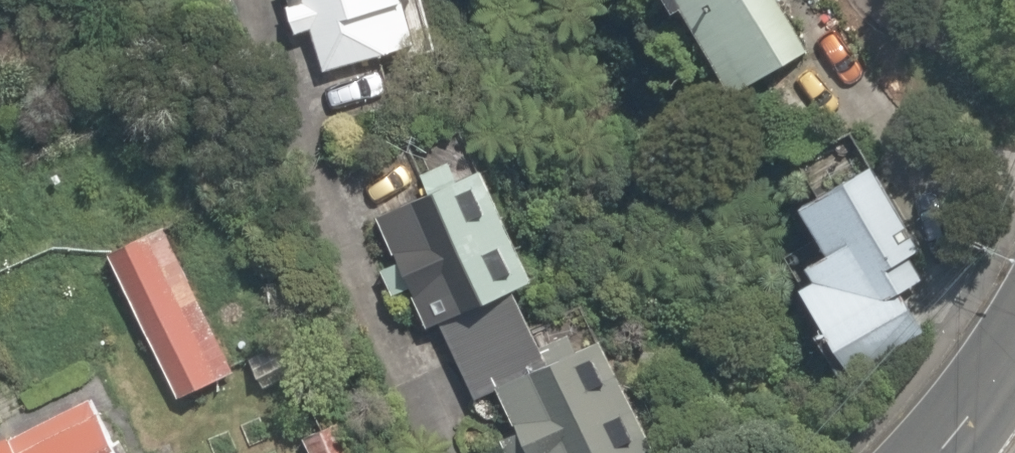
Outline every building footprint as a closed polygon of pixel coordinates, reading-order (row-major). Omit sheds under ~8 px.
[(289,26),(303,21),(320,64),(411,29),(400,0),(280,0),(289,26)] [(730,75),(812,24),(797,0),(683,0),(730,75)] [(523,264),(459,126),(346,178),(410,316),(523,264)] [(932,266),(865,141),(789,181),(821,242),(780,263),(815,328),(932,266)] [(166,226),(109,255),(180,399),(237,373),(166,226)] [(582,296),(527,321),(511,287),(421,328),(472,439),(524,416),(541,452),(624,452),(649,442),(582,296)] [(104,414),(101,415),(94,400),(0,447),(0,452),(123,452),(104,414)] [(305,440),(311,452),(383,452),(375,439),(356,449),(342,421),(305,440)]
